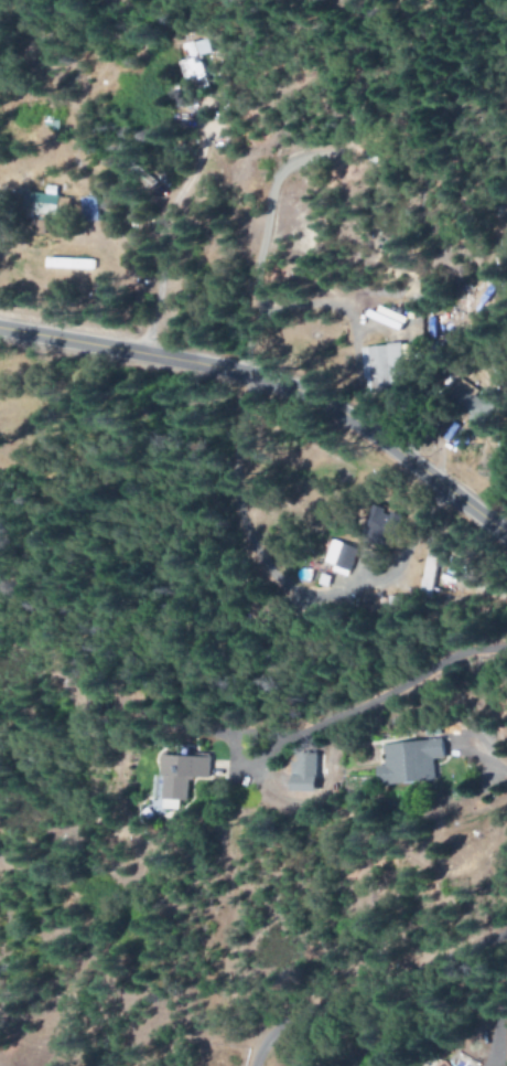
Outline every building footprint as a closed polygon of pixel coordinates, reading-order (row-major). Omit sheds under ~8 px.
[(184,44),(187,59),(180,61),(185,83),(206,79),(201,55),(211,54),(208,39),(184,44)] [(84,222),(100,221),(99,197),(83,197),(84,222)] [(96,269),(96,259),(49,258),(49,269),(96,269)] [(363,346),(364,389),(402,387),(400,345),(363,346)] [(468,419),(477,425),(489,406),(475,397),(479,391),(462,379),(448,400),(471,415),(468,419)] [(361,533),(381,539),(389,511),(369,506),(361,533)] [(355,549),(330,539),(322,562),(347,571),(355,549)] [(440,545),(427,544),(424,577),(416,577),(414,597),(435,599),(440,545)] [(375,745),(378,765),(368,766),(370,787),(429,780),(427,759),(440,757),(437,738),(375,745)] [(309,754),(289,753),(289,762),(283,762),(282,791),(308,792),(309,754)] [(202,779),(202,756),(154,755),(153,799),(181,800),(181,779),(202,779)]
